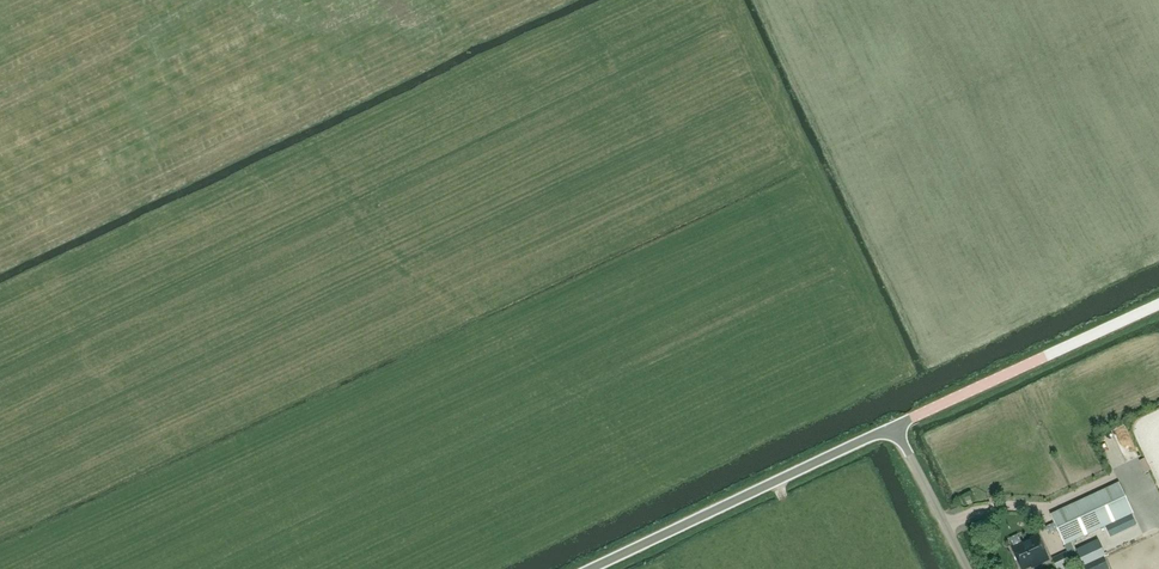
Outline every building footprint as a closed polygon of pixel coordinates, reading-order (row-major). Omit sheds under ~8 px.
[(1050,515),(1064,546),(1133,514),(1119,483),(1050,515)] [(1024,542),(1027,548),(1015,554),(1013,549),(1012,549),(1021,568),(1025,568),(1033,565),(1033,563),(1038,561),(1039,564),(1048,560),(1037,536),(1024,542)]
